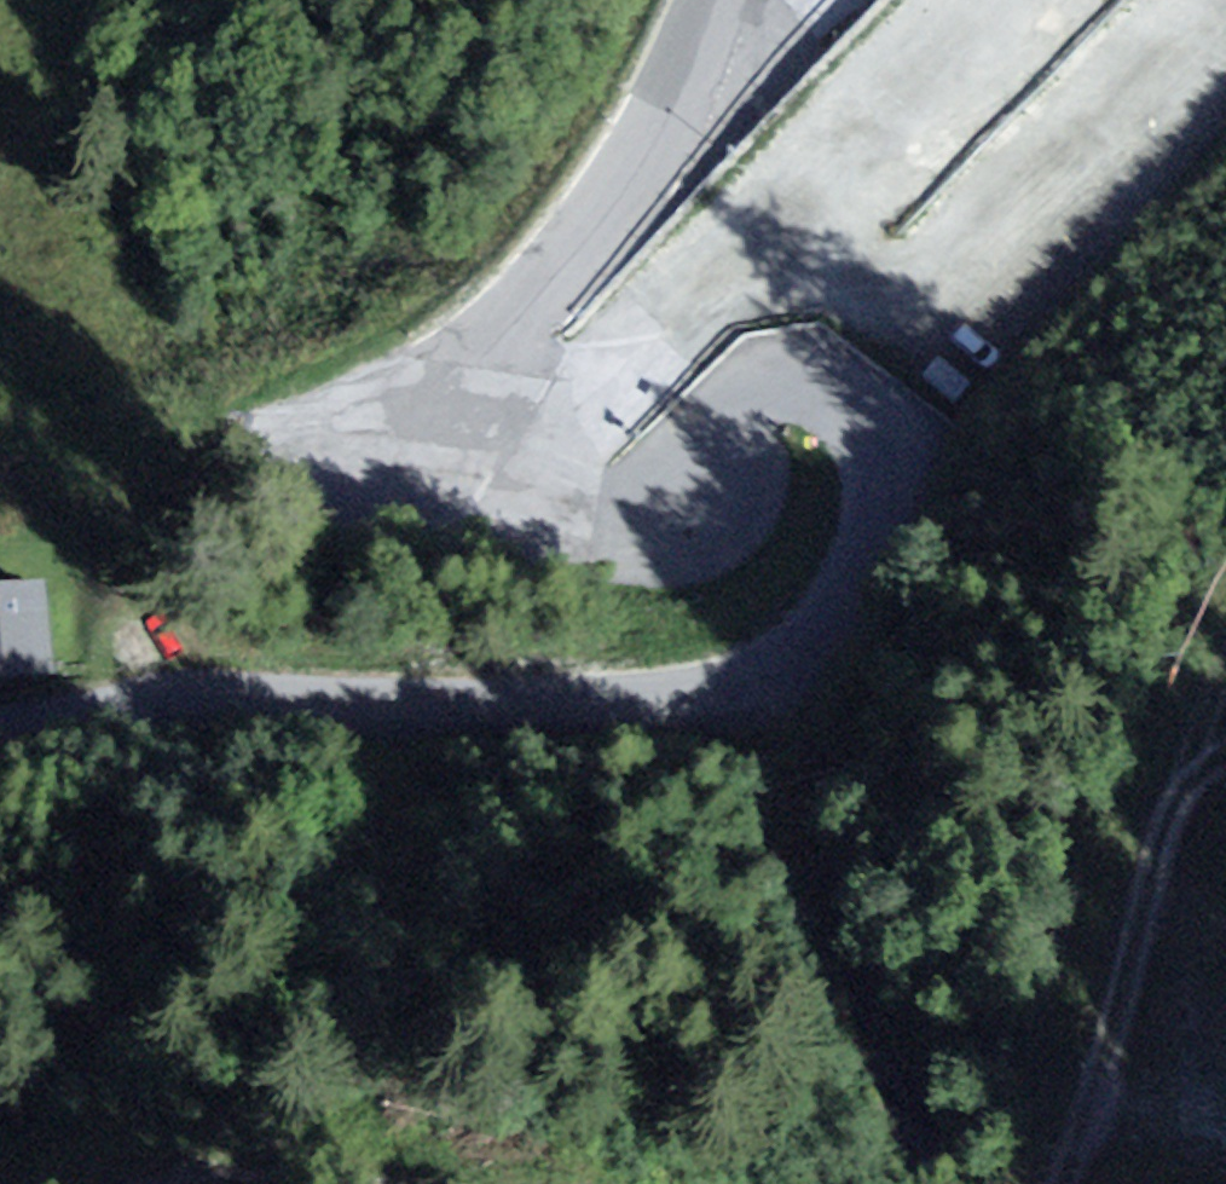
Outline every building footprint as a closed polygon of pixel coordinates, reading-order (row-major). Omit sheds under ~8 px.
[(0,599),(0,697),(64,684),(46,592),(0,599)]
